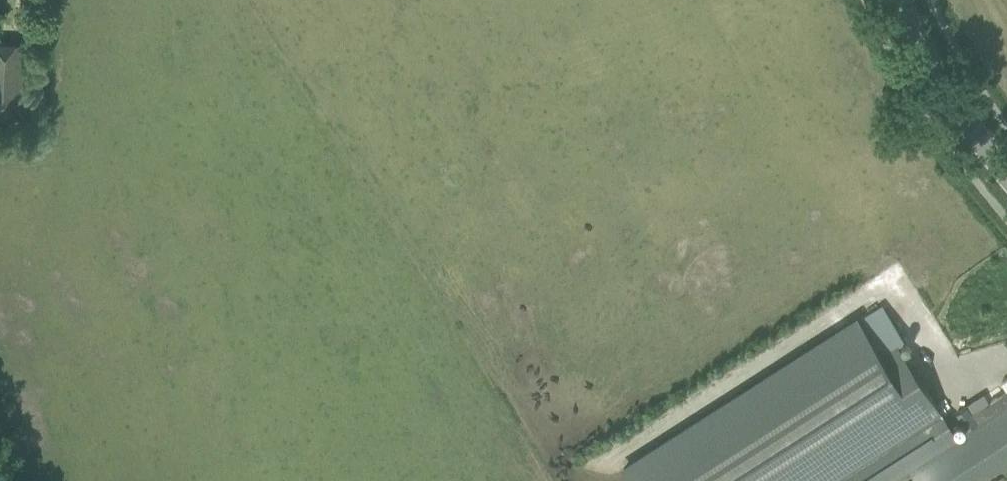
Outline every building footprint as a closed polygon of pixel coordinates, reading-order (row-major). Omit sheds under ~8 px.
[(0,43),(0,119),(20,120),(23,44),(0,43)] [(883,306),(860,320),(882,353),(897,343),(904,339),(883,306)] [(897,343),(882,353),(860,320),(858,317),(627,469),(634,480),(884,480),(957,435),(939,408),(897,343)] [(983,394),(957,412),(969,430),(980,423),(973,413),(989,402),(983,394)] [(888,480),(988,480),(1006,469),(1006,406),(980,423),(969,430),(888,480)]
